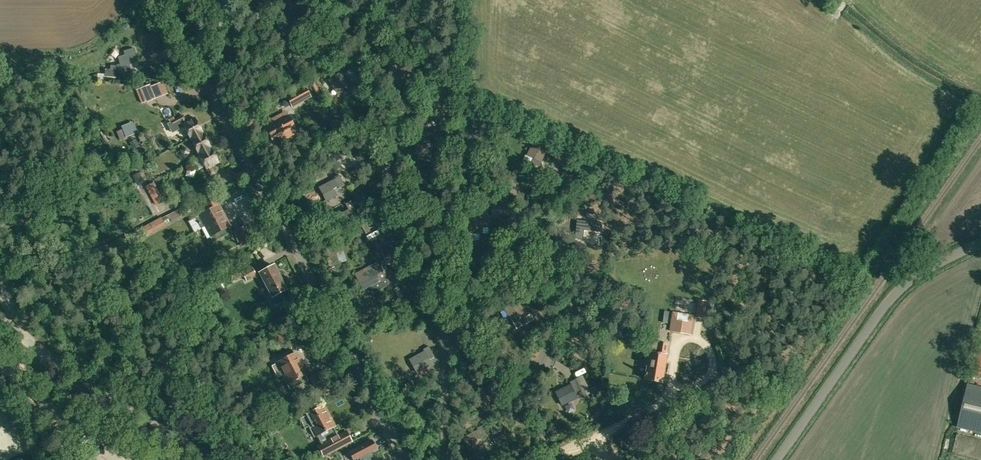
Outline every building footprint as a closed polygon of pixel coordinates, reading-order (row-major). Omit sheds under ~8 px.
[(146,12),(135,18),(140,25),(150,19),(146,12)] [(130,64),(137,61),(133,48),(123,51),(124,55),(118,57),(120,64),(116,65),(119,74),(120,74),(121,76),(132,72),(130,64)] [(344,72),(347,70),(351,67),(347,60),(340,65),(344,72)] [(105,69),(104,76),(116,77),(117,70),(116,70),(110,70),(105,69)] [(341,72),(329,80),(335,90),(337,88),(341,86),(344,90),(344,91),(346,96),(347,97),(357,90),(356,89),(353,84),(351,86),(341,72)] [(136,90),(142,104),(168,93),(164,81),(152,86),(151,84),(142,88),(136,90)] [(290,95),(296,106),(312,97),(306,86),(290,95)] [(281,135),(284,140),(298,133),(288,115),(279,120),(277,116),(263,123),(272,140),(281,135)] [(184,116),(174,121),(178,129),(185,126),(192,139),(203,133),(196,117),(187,122),(184,116)] [(123,126),(124,129),(116,132),(120,140),(137,133),(132,122),(123,126)] [(211,147),(203,133),(192,139),(199,154),(211,147)] [(136,140),(129,143),(132,149),(139,145),(136,140)] [(535,140),(530,150),(527,155),(532,158),(529,163),(540,169),(543,163),(540,162),(548,146),(535,140)] [(199,154),(192,157),(198,168),(204,165),(206,169),(207,169),(210,175),(215,173),(211,166),(218,163),(211,147),(199,154)] [(181,150),(184,156),(189,153),(187,148),(181,150)] [(558,162),(562,153),(557,151),(553,160),(558,162)] [(139,172),(133,176),(138,185),(144,182),(143,179),(139,173),(139,172)] [(334,180),(319,188),(326,201),(336,195),(333,189),(338,186),(339,188),(345,185),(339,174),(333,177),(334,180)] [(146,186),(148,191),(157,186),(154,181),(146,186)] [(368,193),(357,195),(359,205),(369,203),(368,193)] [(195,231),(205,226),(216,220),(218,226),(221,224),(220,220),(225,218),(218,205),(213,196),(201,202),(207,212),(189,221),(195,231)] [(327,205),(320,209),(325,217),(331,214),(327,205)] [(492,205),(492,214),(498,214),(504,215),(505,206),(501,206),(494,205),(492,205)] [(373,220),(377,226),(377,227),(382,224),(376,215),(372,218),(373,220)] [(0,220),(0,230),(14,226),(11,217),(0,220)] [(216,220),(205,226),(210,235),(211,237),(213,242),(219,239),(224,248),(229,250),(239,244),(234,232),(232,232),(229,226),(225,218),(220,220),(221,224),(218,226),(216,220)] [(577,220),(574,238),(583,239),(584,230),(601,232),(602,223),(577,220)] [(143,238),(157,230),(153,221),(139,229),(143,238)] [(370,231),(366,225),(365,222),(360,225),(366,234),(370,232),(370,231)] [(234,230),(234,232),(239,244),(240,247),(254,241),(247,225),(234,230)] [(515,225),(509,225),(510,235),(518,234),(518,237),(524,236),(524,232),(524,227),(515,228),(515,225)] [(389,260),(399,257),(396,245),(386,248),(389,260)] [(336,253),(339,263),(347,261),(344,251),(336,253)] [(384,286),(381,281),(378,274),(383,272),(384,273),(389,270),(384,260),(378,263),(379,265),(364,273),(356,277),(363,291),(371,286),(374,291),(384,286)] [(233,281),(244,275),(247,281),(257,275),(251,264),(241,269),(239,265),(228,271),(233,281)] [(274,265),(260,272),(271,295),(267,297),(272,307),(285,301),(283,298),(280,292),(286,289),(274,265)] [(510,318),(511,318),(516,328),(523,325),(520,320),(526,316),(518,301),(505,308),(510,318)] [(673,313),(672,315),(670,331),(690,334),(693,316),(673,313)] [(657,347),(650,346),(645,380),(662,382),(666,355),(665,355),(667,344),(658,342),(657,347)] [(423,349),(424,352),(410,360),(417,373),(427,367),(423,361),(428,358),(429,360),(434,357),(428,346),(423,349)] [(971,371),(980,373),(980,350),(977,349),(971,371)] [(279,376),(285,373),(289,381),(287,382),(290,389),(308,380),(305,374),(306,374),(295,353),(273,365),(279,376)] [(326,387),(324,383),(321,376),(319,373),(309,378),(315,389),(317,392),(326,387)] [(412,381),(405,385),(408,390),(415,387),(412,381)] [(569,394),(574,391),(571,385),(555,392),(562,405),(572,400),(569,394)] [(958,425),(980,431),(980,389),(967,385),(958,425)] [(250,405),(253,413),(261,411),(259,403),(250,405)] [(305,428),(308,426),(312,424),(322,443),(318,445),(324,456),(352,441),(346,430),(338,435),(337,433),(333,426),(323,406),(300,418),(305,428)] [(463,438),(469,451),(491,440),(484,427),(463,438)] [(350,451),(355,459),(360,458),(361,459),(376,459),(371,451),(378,448),(373,439),(350,451)]
